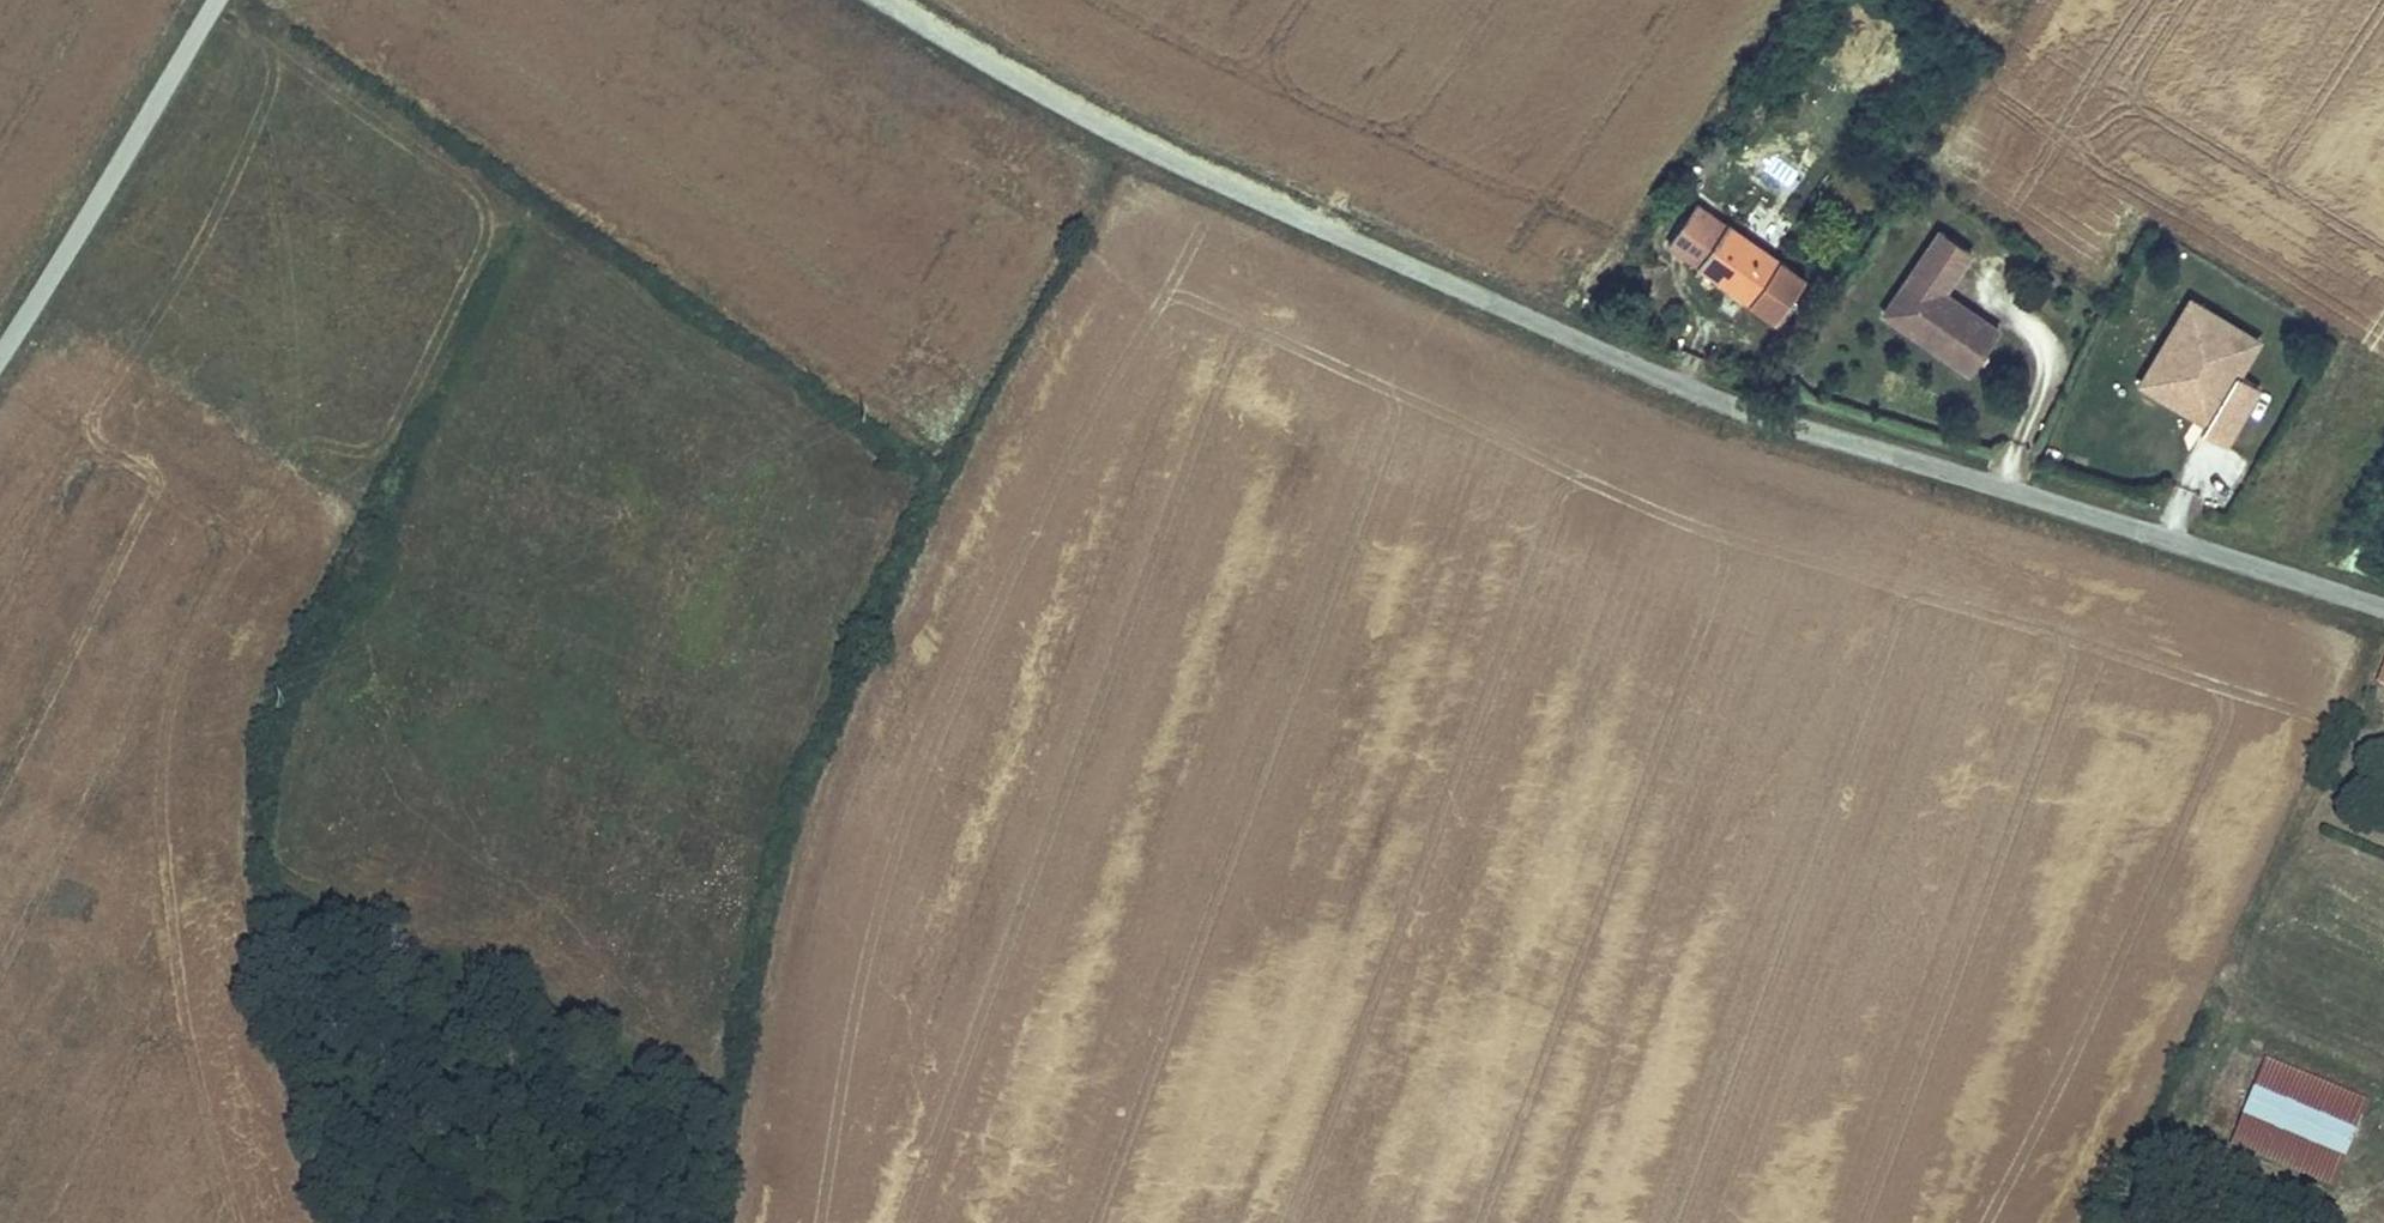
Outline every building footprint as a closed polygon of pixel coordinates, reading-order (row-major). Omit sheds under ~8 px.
[(1722,222),(1698,205),(1671,243),(1701,265),(1696,271),(1713,283),(1718,277),(1775,318),(1804,278),(1729,224),(1722,222)] [(1972,252),(1940,230),(1931,244),(1962,265),(1972,252)] [(1931,244),(1894,297),(1902,302),(1904,314),(1899,322),(1970,370),(1999,327),(1945,290),(1962,265),(1931,244)] [(1894,297),(1884,312),(1899,322),(1904,314),(1902,302),(1894,297)] [(2238,374),(2258,341),(2192,300),(2151,367),(2217,407),(2207,422),(2202,430),(2223,443),(2258,387),(2238,374)] [(2217,407),(2151,367),(2142,382),(2207,422),(2217,407)] [(2362,1101),(2233,1047),(2198,1129),(2328,1182),(2362,1101)]
